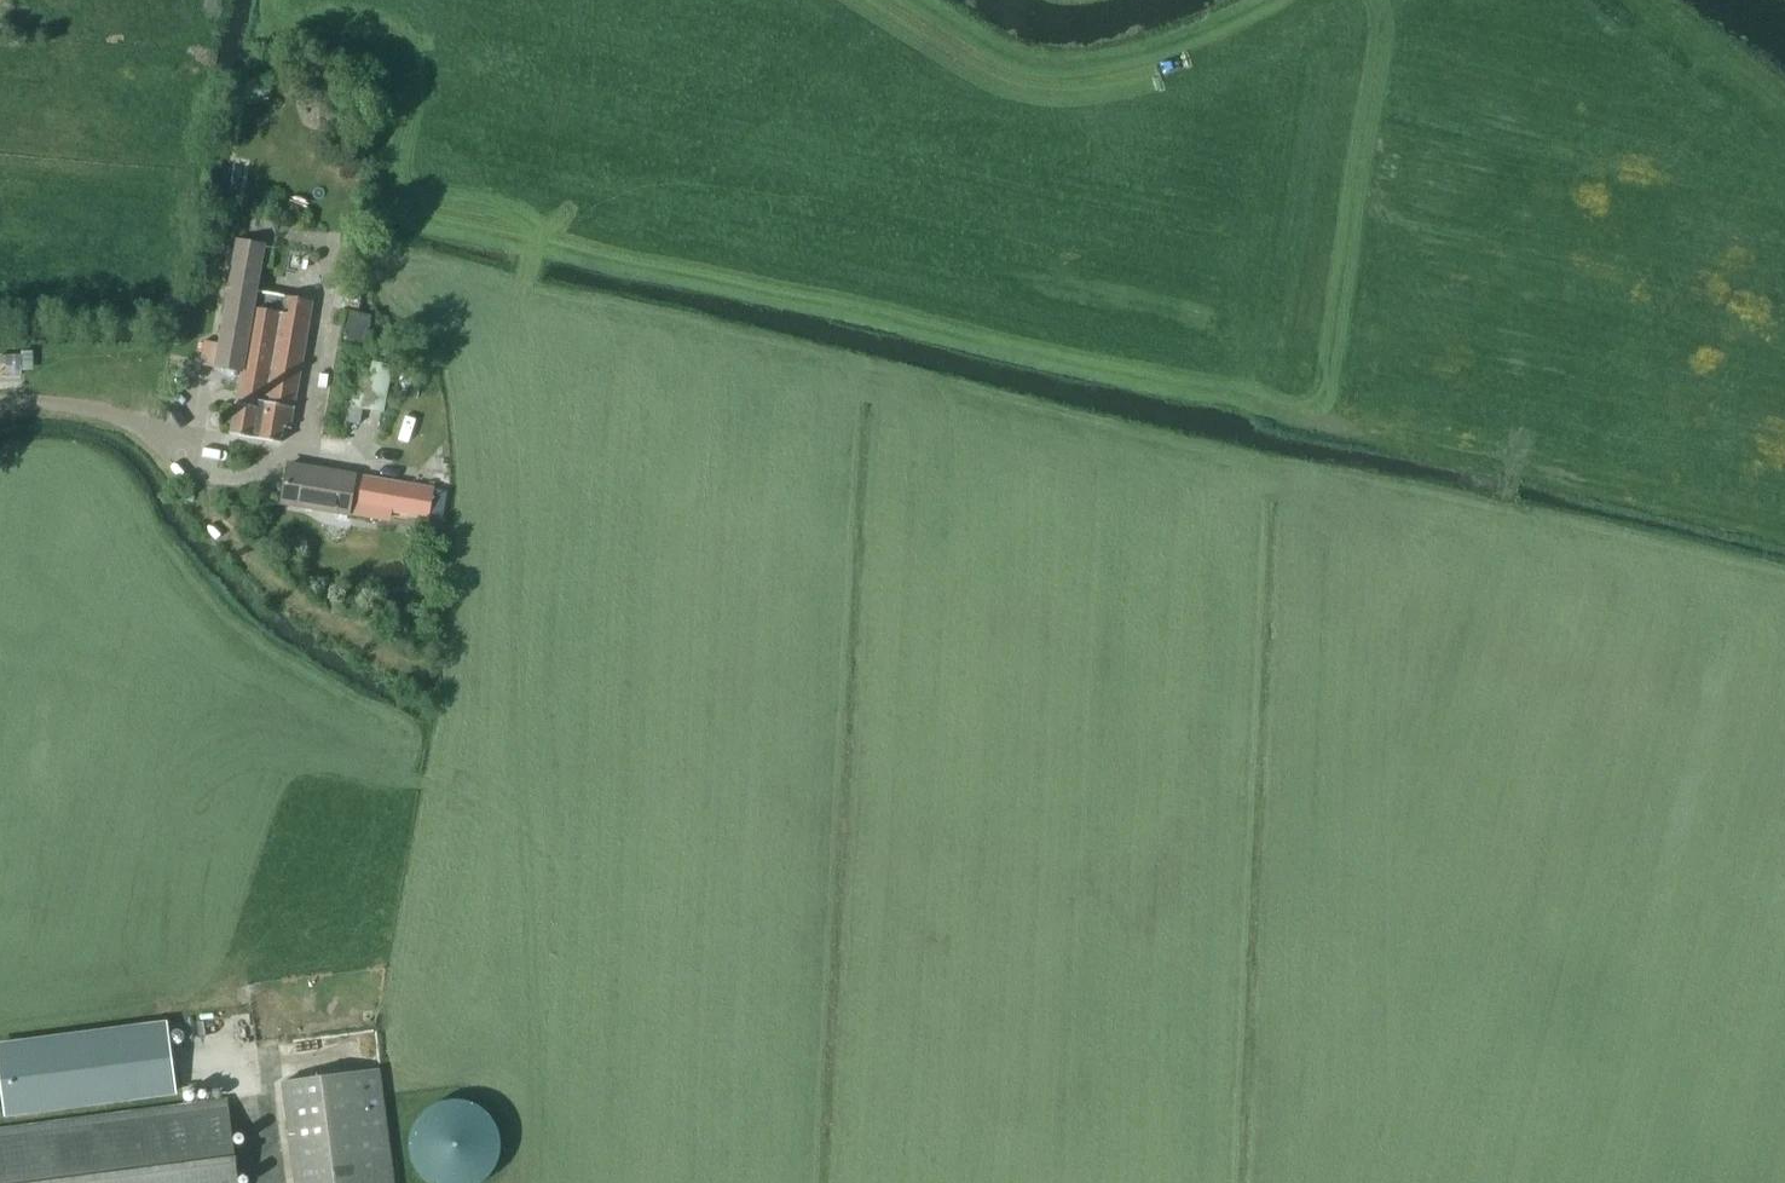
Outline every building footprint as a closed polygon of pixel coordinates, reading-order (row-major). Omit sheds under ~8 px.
[(256,292),(263,255),(264,247),(238,243),(236,255),(216,368),(243,372),(232,434),(282,442),(285,428),(290,429),(313,302),(256,292)] [(372,317),(347,313),(341,347),(366,351),(372,317)] [(393,365),(366,360),(357,408),(384,413),(393,365)] [(290,465),(284,502),(347,512),(381,518),(383,506),(429,514),(433,491),(375,481),(374,483),(353,480),(353,476),(290,465)] [(0,1046),(0,1065),(4,1093),(0,1093),(0,1113),(6,1112),(6,1114),(175,1091),(166,1024),(0,1046)] [(379,1070),(283,1083),(297,1182),(394,1182),(379,1070)] [(227,1099),(0,1129),(0,1182),(238,1182),(227,1099)] [(410,1145),(410,1150),(410,1154),(412,1158),(413,1162),(415,1166),(417,1170),(419,1173),(422,1177),(425,1179),(428,1182),(430,1182),(481,1182),(483,1181),(487,1179),(490,1176),(492,1173),(495,1169),(497,1165),(498,1162),(500,1158),(501,1153),(501,1149),(501,1145),(501,1140),(500,1136),(499,1132),(498,1128),(496,1124),(494,1120),(492,1117),(489,1113),(486,1111),(483,1108),(479,1106),(475,1104),(472,1102),(468,1101),(463,1100),(459,1099),(455,1099),(451,1099),(447,1100),(443,1101),(439,1102),(435,1104),(431,1106),(428,1109),(424,1111),(421,1114),(419,1117),(416,1121),(414,1125),(413,1128),(411,1132),(410,1137),(410,1141),(410,1145)]
